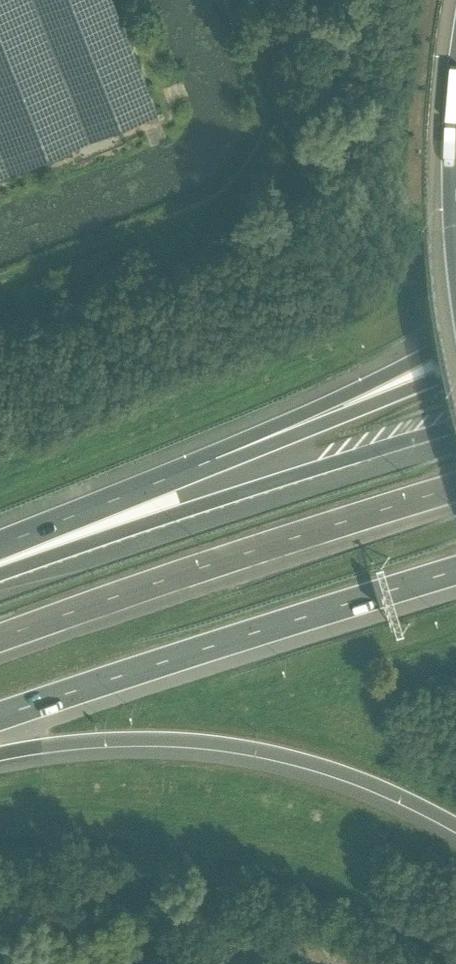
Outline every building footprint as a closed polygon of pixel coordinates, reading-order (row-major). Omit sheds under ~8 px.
[(160,105),(118,0),(0,0),(0,169),(160,105)]
